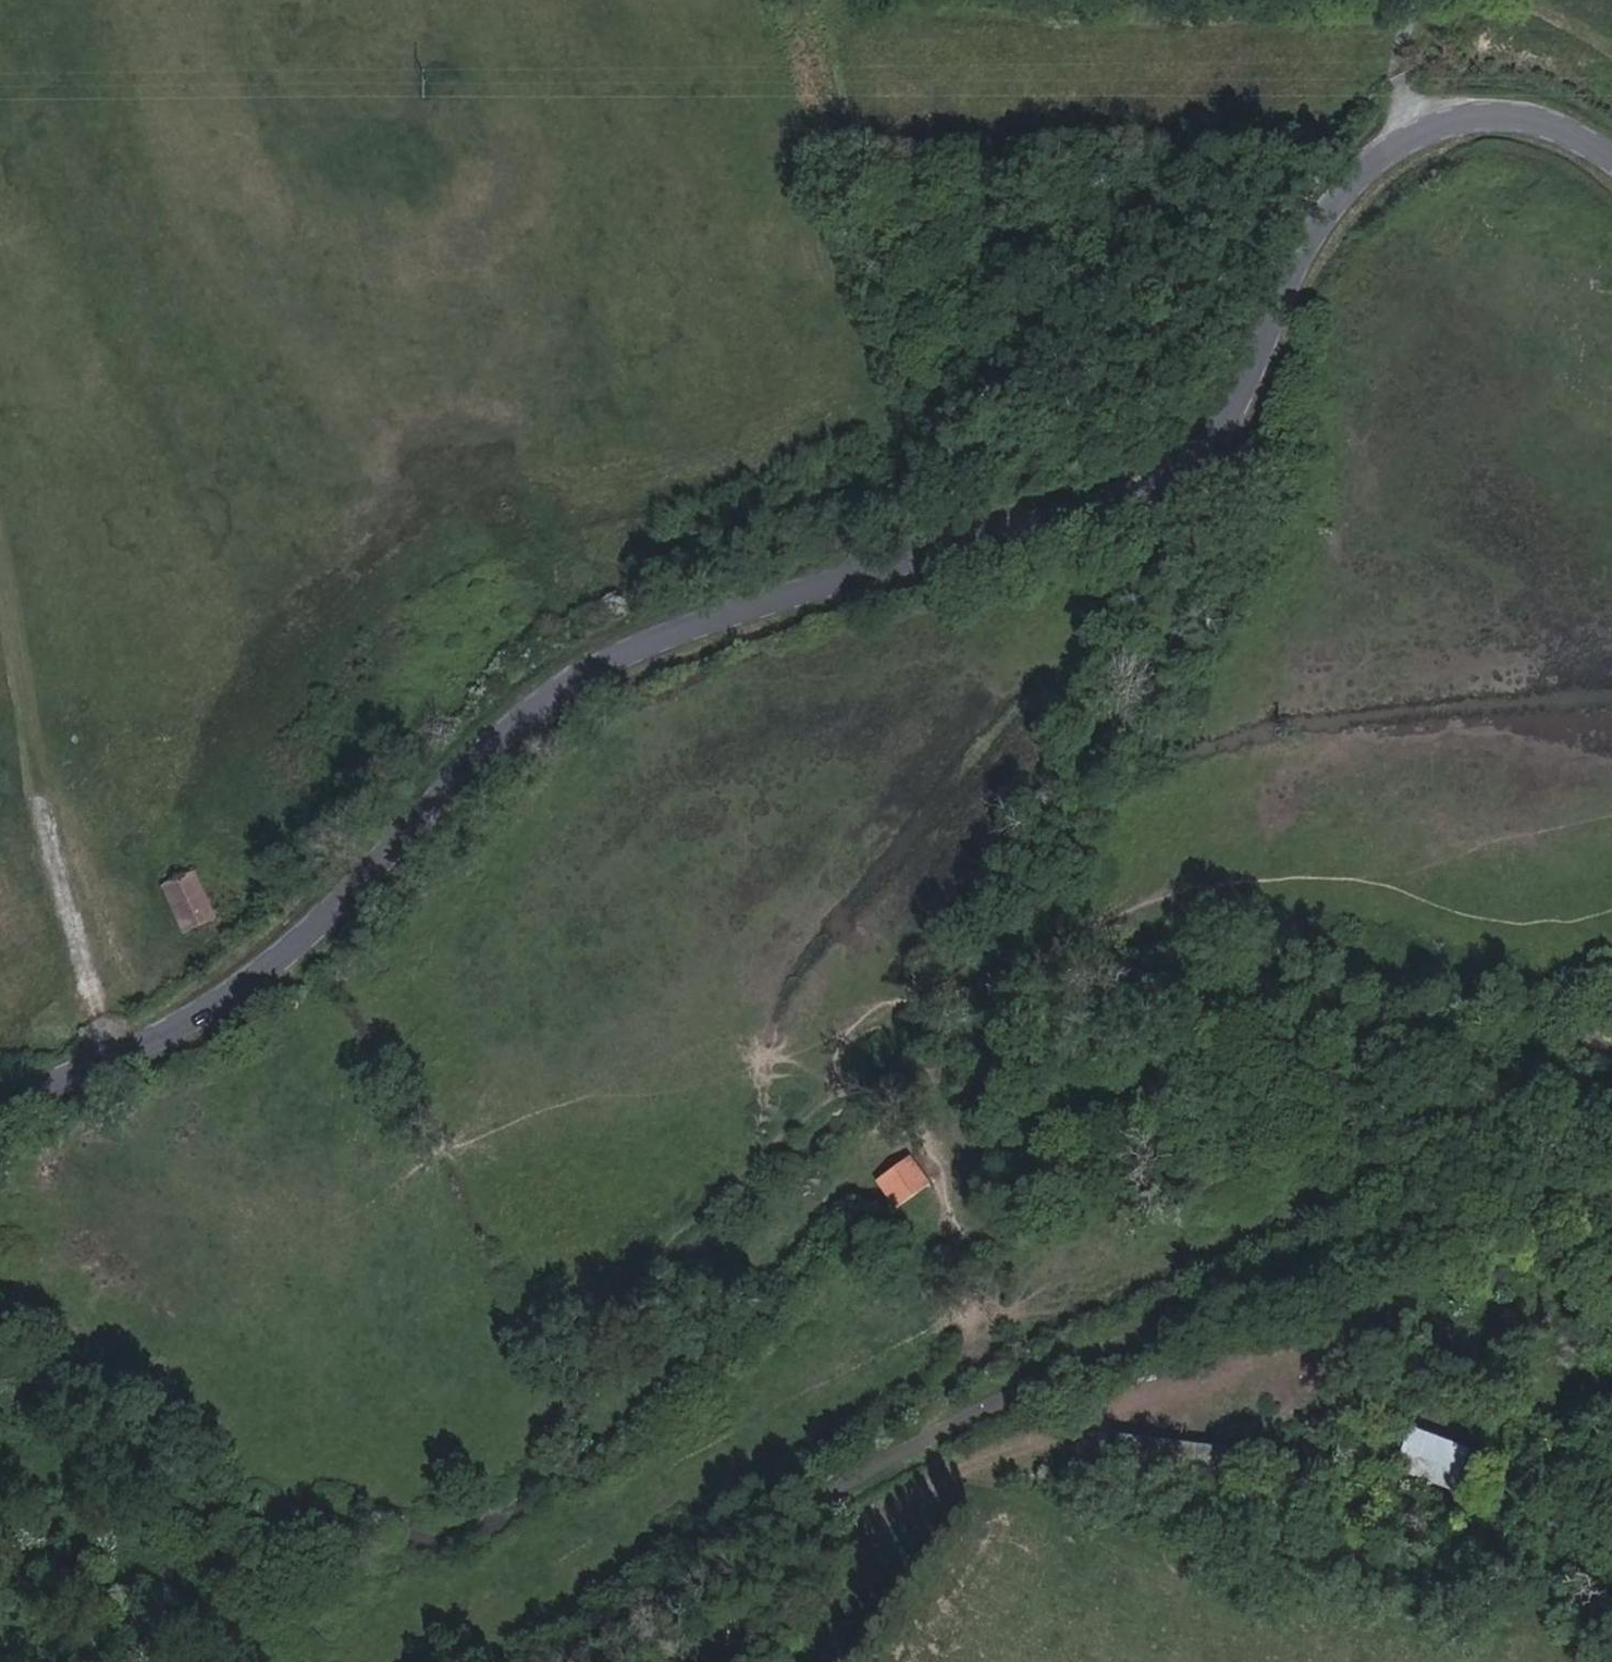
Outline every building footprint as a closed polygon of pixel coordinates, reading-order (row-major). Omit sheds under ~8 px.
[(215,920),(195,873),(163,887),(184,934),(215,920)] [(882,1185),(904,1213),(941,1180),(913,1154),(882,1185)] [(1399,1467),(1456,1493),(1476,1450),(1419,1424),(1399,1467)] [(1208,1482),(1211,1441),(1125,1436),(1122,1477),(1208,1482)]
